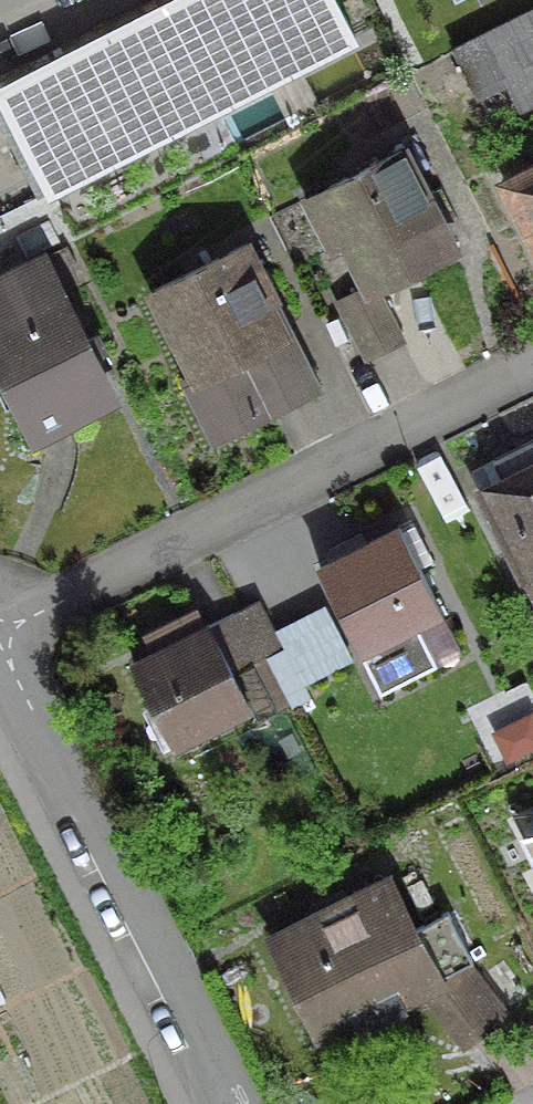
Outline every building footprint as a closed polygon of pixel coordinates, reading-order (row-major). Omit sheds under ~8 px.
[(0,90),(0,109),(49,205),(359,48),(334,0),(178,0),(0,90)] [(510,101),(532,90),(532,9),(478,37),(510,101)] [(444,252),(394,152),(303,198),(328,248),(340,242),(363,286),(332,302),(360,357),(394,340),(368,290),(444,252)] [(532,246),(532,160),(530,161),(532,166),(500,183),(532,246)] [(190,376),(185,379),(214,436),(263,411),(238,358),(275,339),(246,280),(255,275),(240,245),(147,291),(190,376)] [(26,435),(104,396),(51,288),(24,302),(9,272),(0,277),(0,381),(26,435)] [(532,610),(532,454),(526,440),(487,460),(496,479),(473,491),(532,610)] [(354,647),(430,608),(392,532),(315,570),(354,647)] [(252,602),(233,612),(257,659),(276,650),(252,602)] [(242,706),(249,718),(279,702),(257,659),(233,612),(180,638),(174,625),(156,634),(163,647),(127,665),(167,744),(242,706)] [(311,1029),(382,991),(387,1001),(419,985),(460,1040),(494,1015),(456,966),(466,962),(441,912),(406,930),(382,883),(267,941),(311,1029)]
